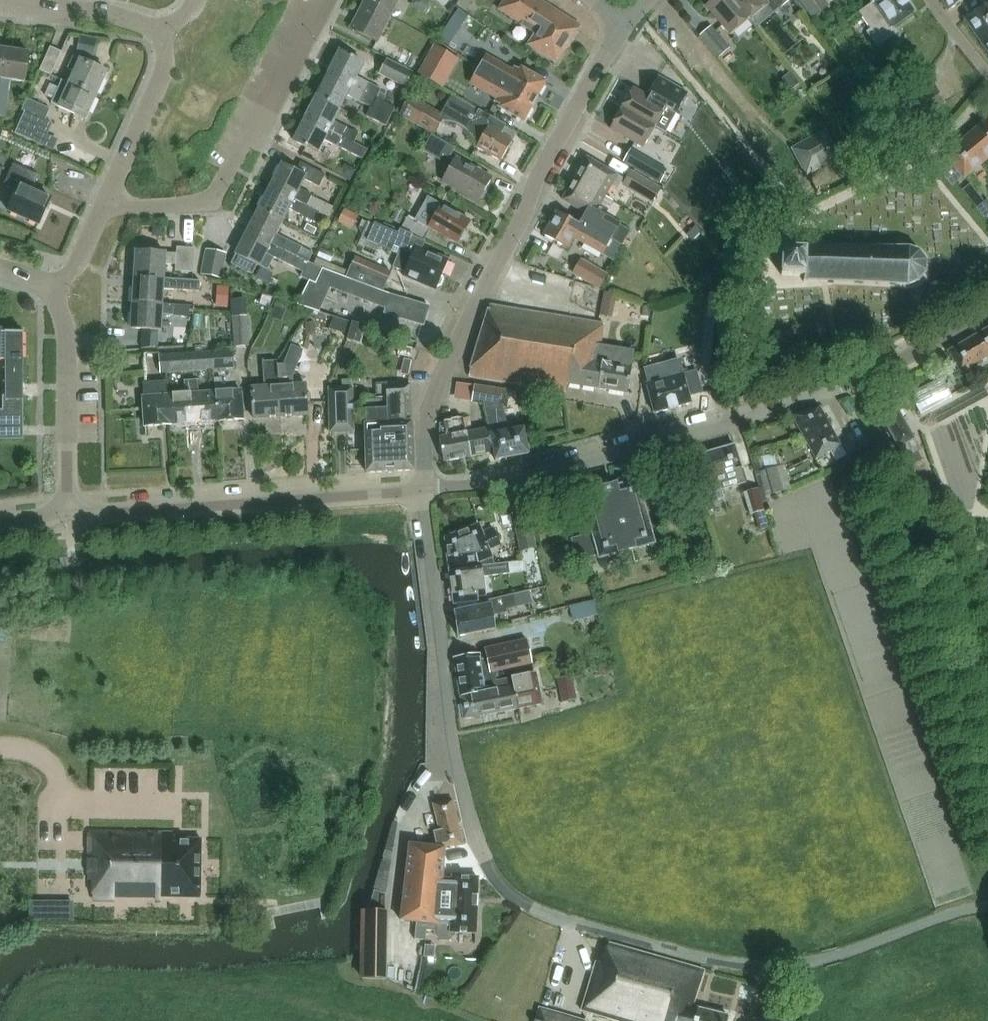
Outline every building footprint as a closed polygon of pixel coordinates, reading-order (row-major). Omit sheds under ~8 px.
[(397,0),(365,0),(363,3),(389,17),(397,0)] [(427,0),(411,0),(408,5),(422,12),(428,1),(427,0)] [(580,25),(540,0),(503,0),(498,9),(526,27),(536,33),(528,45),(556,63),(580,25)] [(748,19),(732,0),(711,0),(705,5),(730,34),(748,19)] [(749,19),(755,26),(778,7),(779,8),(788,0),(732,0),(748,19),(749,19)] [(823,0),(796,0),(810,18),(827,5),(823,0)] [(915,12),(906,0),(876,0),(859,13),(870,29),(866,32),(877,47),(897,33),(893,27),(915,12)] [(948,11),(964,0),(941,0),(948,11)] [(377,41),(389,17),(363,3),(351,28),(377,41)] [(983,6),(983,7),(964,20),(987,53),(987,3),(983,6)] [(446,25),(438,37),(449,44),(457,33),(446,25)] [(728,48),(709,25),(697,35),(717,58),(728,48)] [(95,39),(78,35),(74,53),(91,57),(95,39)] [(457,59),(432,44),(415,73),(440,88),(457,59)] [(60,52),(48,47),(37,70),(49,76),(60,52)] [(8,80),(25,82),(29,53),(5,49),(0,79),(0,117),(3,117),(8,80)] [(356,77),(363,63),(339,51),(327,74),(383,102),(386,96),(379,93),(381,89),(368,83),(369,83),(356,77)] [(79,60),(72,57),(67,69),(74,72),(69,83),(96,96),(107,72),(79,60)] [(413,73),(384,59),(376,75),(405,90),(413,73)] [(534,101),(545,82),(521,68),(520,70),(514,67),(511,71),(492,60),(484,73),(534,101)] [(534,101),(484,73),(478,70),(472,80),(498,95),(494,102),(500,105),(499,107),(523,121),(534,101)] [(799,84),(789,72),(781,78),(790,91),(799,84)] [(395,108),(383,102),(327,74),(316,96),(340,108),(347,94),(371,106),(366,115),(386,125),(395,108)] [(657,76),(646,96),(633,88),(621,108),(655,127),(665,133),(687,93),(657,76)] [(96,96),(69,83),(61,80),(58,88),(49,84),(43,96),(52,100),(51,103),(58,106),(58,107),(86,119),(96,96)] [(334,121),(340,108),(316,96),(305,118),(354,143),(354,142),(358,133),(346,127),(334,121)] [(478,110),(452,96),(441,114),(409,96),(398,115),(434,135),(441,122),(446,122),(450,123),(452,123),(457,125),(461,127),(464,130),(467,132),(469,135),(472,138),(473,141),(474,143),(476,146),(475,147),(500,161),(512,140),(501,134),(505,127),(506,125),(478,110)] [(19,110),(43,120),(43,121),(48,108),(24,98),(19,110)] [(643,147),(654,127),(655,127),(621,108),(610,128),(643,147)] [(368,149),(354,142),(354,143),(305,118),(293,141),(317,153),(324,139),(338,146),(363,159),(368,149)] [(949,161),(938,170),(951,186),(962,177),(964,179),(987,158),(987,118),(944,155),(949,161)] [(516,133),(505,127),(501,134),(512,140),(516,133)] [(807,173),(840,154),(834,143),(830,145),(824,133),(794,149),(807,173)] [(449,159),(454,148),(431,135),(422,151),(439,161),(443,155),(449,159)] [(628,148),(621,160),(658,181),(665,169),(628,148)] [(478,201),(491,178),(455,158),(443,179),(454,185),(453,187),(478,201)] [(605,196),(611,185),(617,189),(623,178),(587,158),(574,179),(605,196)] [(319,212),(327,216),(328,217),(332,208),(311,197),(311,195),(299,189),(303,180),(319,187),(325,175),(300,162),(296,171),(281,164),(270,187),(319,212)] [(349,181),(355,169),(344,163),(338,175),(349,181)] [(659,187),(629,170),(620,185),(650,203),(659,187)] [(38,225),(50,198),(21,185),(22,181),(8,175),(3,185),(17,191),(8,211),(38,225)] [(630,230),(604,216),(613,200),(605,196),(574,179),(562,200),(582,211),(577,219),(621,244),(622,245),(630,230)] [(327,216),(319,212),(270,187),(258,209),(282,221),(288,209),(301,215),(300,216),(314,223),(315,219),(323,223),(327,216)] [(457,244),(470,221),(440,204),(440,205),(428,198),(421,210),(417,208),(412,217),(408,215),(401,227),(424,240),(430,229),(457,244)] [(986,198),(975,207),(984,217),(987,214),(987,200),(986,198)] [(357,215),(342,208),(335,223),(350,230),(357,215)] [(275,234),(282,221),(258,209),(247,231),(306,262),(307,261),(311,252),(275,234)] [(751,221),(742,210),(730,220),(739,230),(751,221)] [(556,212),(543,234),(568,248),(574,238),(602,253),(613,259),(614,260),(622,245),(621,244),(577,219),(575,223),(556,212)] [(399,230),(397,234),(374,224),(361,254),(373,260),(379,246),(391,251),(393,246),(400,248),(392,267),(404,272),(402,276),(436,290),(448,260),(421,249),(424,242),(411,236),(412,234),(399,230)] [(701,231),(695,225),(686,234),(692,240),(701,231)] [(257,265),(267,270),(274,258),(278,260),(301,271),(298,276),(301,278),(309,263),(310,263),(307,261),(306,262),(247,231),(230,264),(252,275),(257,265)] [(824,281),(909,285),(909,284),(917,281),(918,282),(920,280),(919,280),(925,273),(926,271),(925,271),(926,262),(925,260),(920,252),(919,251),(918,251),(910,248),(910,247),(832,247),(806,247),(806,242),(792,241),(791,251),(806,251),(805,276),(803,276),(803,282),(805,282),(805,280),(824,281)] [(164,279),(164,264),(175,265),(175,271),(193,272),(194,248),(176,247),(176,254),(135,251),(134,277),(164,279)] [(225,253),(203,249),(198,275),(219,279),(225,253)] [(806,251),(791,251),(782,250),(781,275),(803,276),(805,276),(806,251)] [(383,292),(390,272),(354,257),(345,277),(354,281),(383,292)] [(605,273),(578,258),(570,273),(596,289),(605,273)] [(383,292),(354,281),(345,277),(320,268),(310,263),(309,263),(301,278),(307,280),(295,305),(317,312),(328,288),(384,310),(383,314),(422,326),(428,306),(387,294),(383,292)] [(199,281),(164,279),(134,277),(132,303),(162,304),(163,289),(199,291),(199,281)] [(227,287),(215,286),(214,306),(225,307),(227,287)] [(244,299),(231,300),(232,316),(245,315),(244,299)] [(285,307),(274,302),(267,318),(279,322),(285,307)] [(189,306),(162,304),(132,303),(130,329),(141,329),(158,330),(160,330),(161,315),(188,316),(189,306)] [(568,384),(628,393),(632,367),(611,364),(613,350),(600,347),(604,323),(489,305),(468,377),(567,391),(568,384)] [(247,346),(245,315),(232,316),(229,317),(232,347),(247,346)] [(359,344),(364,327),(352,323),(347,340),(359,344)] [(157,346),(158,330),(141,329),(140,348),(157,346)] [(987,356),(987,346),(980,332),(948,351),(959,370),(960,373),(987,356)] [(23,439),(22,360),(19,360),(19,334),(2,333),(2,361),(2,410),(0,410),(0,439),(23,439)] [(301,347),(289,340),(282,351),(294,358),(301,347)] [(715,362),(713,341),(700,342),(703,363),(715,362)] [(409,357),(411,349),(399,346),(397,355),(409,357)] [(217,369),(234,368),(233,351),(216,352),(217,369)] [(167,372),(217,369),(216,352),(166,355),(167,372)] [(277,365),(275,365),(275,360),(260,361),(262,388),(251,388),(253,419),(280,417),(277,365)] [(291,375),(287,375),(286,364),(277,365),(280,417),(307,415),(305,385),(291,386),(291,375)] [(654,413),(691,403),(689,397),(702,393),(696,371),(683,374),(668,378),(667,374),(647,379),(648,383),(646,384),(654,413)] [(240,390),(222,391),(221,378),(214,379),(215,392),(216,392),(218,421),(242,420),(240,390)] [(185,394),(168,395),(170,425),(218,421),(216,392),(215,392),(198,393),(197,380),(184,381),(185,394)] [(170,425),(168,395),(167,381),(143,383),(144,397),(143,397),(145,426),(170,425)] [(388,423),(406,422),(406,414),(411,414),(410,397),(408,397),(407,385),(377,386),(378,398),(364,399),(365,424),(388,423)] [(529,454),(523,427),(507,431),(502,407),(506,407),(509,390),(474,385),(472,402),(484,404),(489,429),(466,433),(470,456),(489,453),(488,452),(493,451),(495,460),(529,454)] [(329,433),(353,432),(352,387),(328,388),(329,433)] [(920,449),(915,439),(895,403),(893,400),(876,409),(898,448),(907,466),(921,459),(917,451),(920,449)] [(816,459),(840,445),(819,407),(792,415),(816,459)] [(470,456),(466,433),(464,433),(461,418),(438,423),(437,430),(443,462),(470,456)] [(396,447),(412,446),(411,422),(406,422),(388,423),(389,437),(396,437),(396,447)] [(396,437),(389,437),(388,423),(365,424),(364,424),(366,473),(413,470),(412,446),(396,447),(396,437)] [(745,483),(735,449),(730,446),(693,457),(699,477),(696,478),(703,504),(723,498),(721,490),(745,483)] [(791,489),(784,466),(783,464),(781,465),(778,453),(758,458),(761,470),(758,471),(759,475),(756,476),(759,489),(761,489),(765,501),(771,499),(770,495),(771,495),(791,489)] [(599,559),(654,544),(637,481),(635,481),(635,482),(616,487),(616,485),(602,489),(603,490),(584,495),(582,496),(593,536),(585,538),(584,536),(571,540),(577,561),(598,555),(599,559)] [(758,488),(743,492),(749,515),(756,513),(761,529),(769,528),(758,488)] [(925,496),(930,506),(945,499),(940,489),(925,496)] [(535,548),(529,521),(512,524),(518,551),(535,548)] [(450,570),(481,565),(481,561),(492,557),(488,549),(500,544),(493,528),(482,532),(479,525),(444,538),(448,566),(449,566),(450,570)] [(481,565),(483,576),(509,573),(508,563),(481,565)] [(485,596),(483,576),(481,565),(450,570),(449,570),(453,604),(477,601),(477,597),(485,596)] [(521,592),(514,594),(517,606),(517,608),(525,606),(532,604),(528,590),(521,592)] [(497,611),(517,606),(514,594),(482,601),(477,605),(478,607),(455,611),(456,617),(455,617),(458,637),(494,629),(491,609),(496,608),(497,611)] [(590,601),(569,606),(573,621),(594,616),(590,601)] [(483,678),(495,676),(497,676),(496,669),(530,662),(526,641),(485,649),(486,653),(454,659),(460,696),(485,691),(483,678)] [(517,709),(542,704),(537,681),(535,673),(511,677),(517,709)] [(496,682),(495,680),(495,676),(483,678),(485,691),(460,696),(463,720),(494,714),(488,684),(496,682)] [(562,702),(577,699),(572,676),(557,679),(562,702)] [(494,714),(517,709),(511,677),(495,680),(496,682),(488,684),(494,714)] [(434,847),(438,848),(463,845),(452,801),(433,804),(439,830),(430,832),(434,847)] [(200,898),(201,839),(165,839),(165,832),(88,832),(88,880),(92,880),(92,899),(135,900),(135,906),(154,906),(154,900),(162,900),(162,898),(200,898)] [(444,848),(438,848),(434,847),(409,844),(400,921),(414,922),(412,939),(423,940),(424,930),(435,932),(435,934),(441,940),(448,940),(454,935),(454,933),(474,933),(474,934),(476,934),(478,878),(452,877),(451,879),(441,878),(444,848)] [(30,903),(30,920),(52,920),(52,903),(30,903)] [(385,980),(386,912),(363,912),(362,979),(385,980)] [(608,943),(601,963),(596,961),(581,1011),(617,1020),(728,1020),(729,1019),(693,1008),(704,971),(608,943)] [(536,1007),(532,1020),(585,1020),(536,1007)]
